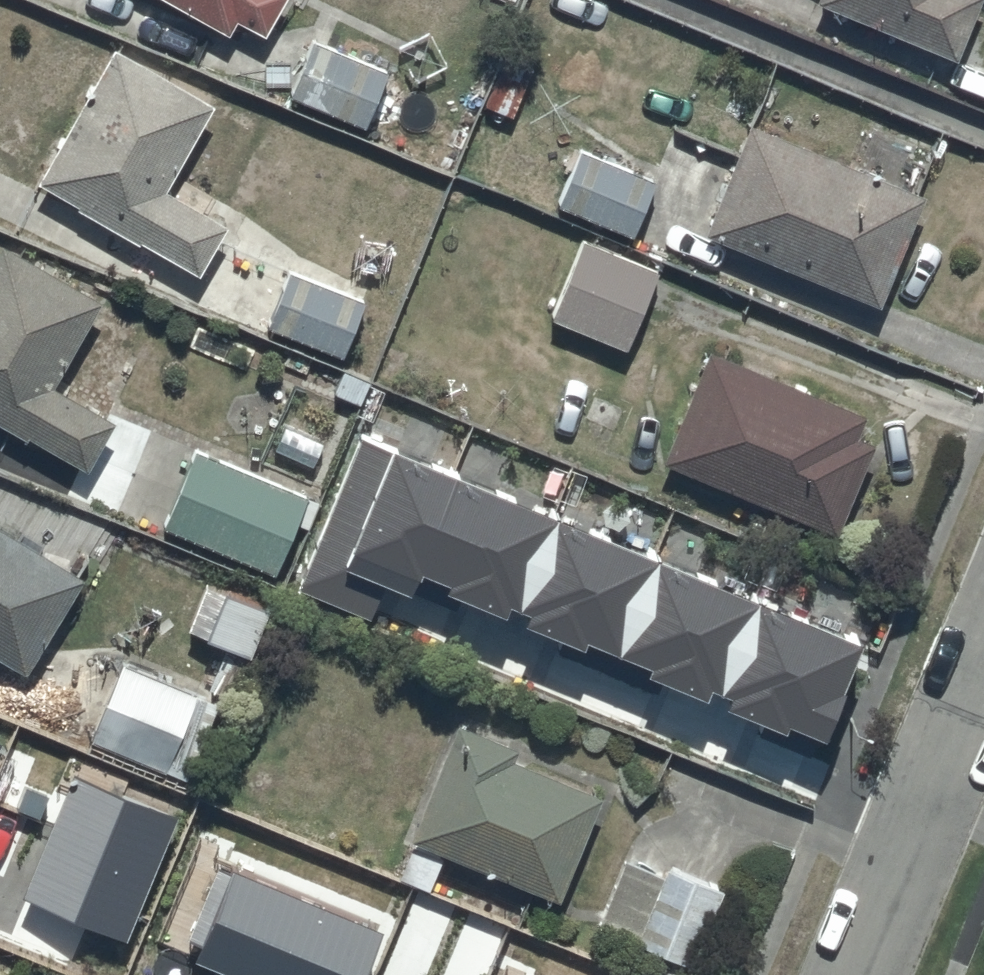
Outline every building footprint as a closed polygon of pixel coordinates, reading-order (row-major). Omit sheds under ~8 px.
[(228,27),(236,13),(264,29),(280,0),(180,0),(228,27)] [(958,53),(979,0),(829,0),(958,53)] [(386,64),(310,34),(288,91),(364,121),(386,64)] [(214,100),(114,43),(37,177),(77,199),(75,203),(139,240),(142,235),(201,268),(229,220),(166,184),(214,100)] [(501,50),(481,99),(514,113),(534,64),(501,50)] [(925,187),(749,116),(704,226),(880,298),(925,187)] [(654,176),(580,144),(557,198),(631,230),(654,176)] [(659,266),(582,235),(548,313),(626,346),(659,266)] [(0,243),(0,418),(28,434),(30,430),(87,462),(114,415),(55,381),(103,297),(2,239),(0,243)] [(365,296),(289,268),(266,325),(344,353),(365,296)] [(709,345),(661,454),(837,525),(874,434),(858,428),(866,408),(709,345)] [(539,457),(444,419),(423,469),(518,508),(539,457)] [(306,493),(194,447),(163,521),(275,568),(306,493)] [(0,522),(0,651),(26,666),(85,572),(0,522)] [(578,526),(530,640),(678,702),(725,600),(636,563),(641,552),(578,526)] [(197,692),(119,660),(89,732),(168,764),(197,692)] [(409,832),(413,834),(397,874),(432,889),(448,848),(559,893),(602,789),(511,751),(516,740),(456,716),(409,832)] [(724,885),(665,860),(661,871),(622,855),(596,918),(694,959),(724,885)] [(51,896),(33,942),(92,966),(115,910),(68,891),(64,901),(51,896)] [(380,916),(356,974),(524,974),(380,916)]
